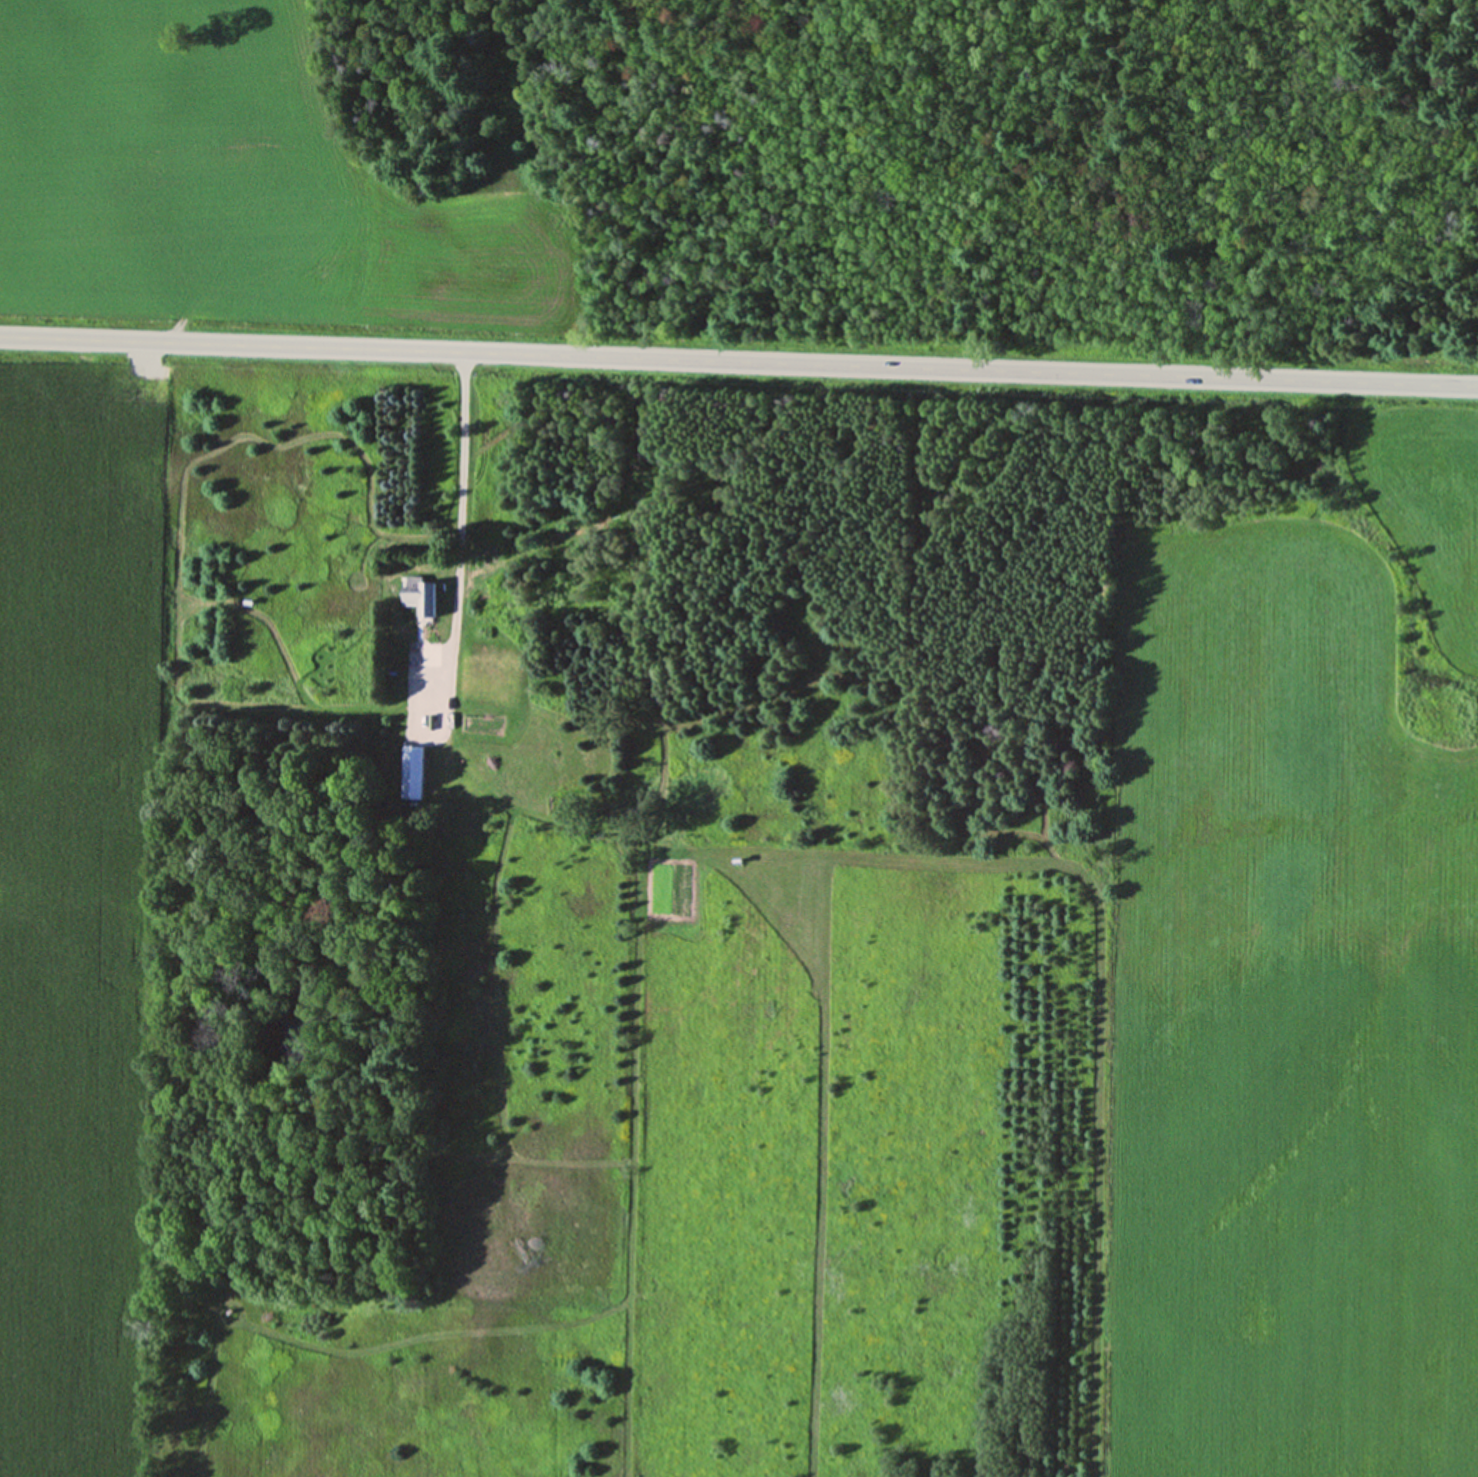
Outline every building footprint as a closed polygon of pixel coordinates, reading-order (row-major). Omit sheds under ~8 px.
[(414,616),(427,616),(428,576),(403,575),(403,585),(397,585),(396,606),(414,606),(414,616)]
